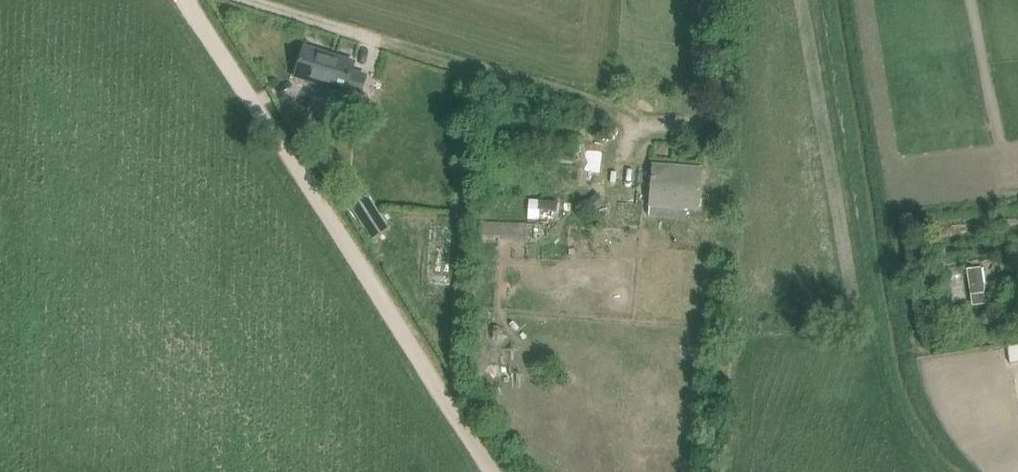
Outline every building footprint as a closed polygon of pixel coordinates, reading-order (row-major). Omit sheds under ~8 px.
[(338,110),(354,115),(366,76),(351,72),(354,63),(304,47),(295,77),(344,92),(338,110)] [(653,165),(651,185),(650,208),(698,210),(699,189),(701,169),(653,165)] [(340,195),(365,230),(384,217),(359,182),(340,195)] [(607,204),(597,193),(587,203),(596,214),(607,204)] [(537,202),(536,211),(555,212),(555,203),(537,202)] [(983,290),(969,292),(971,304),(985,302),(983,290)]
